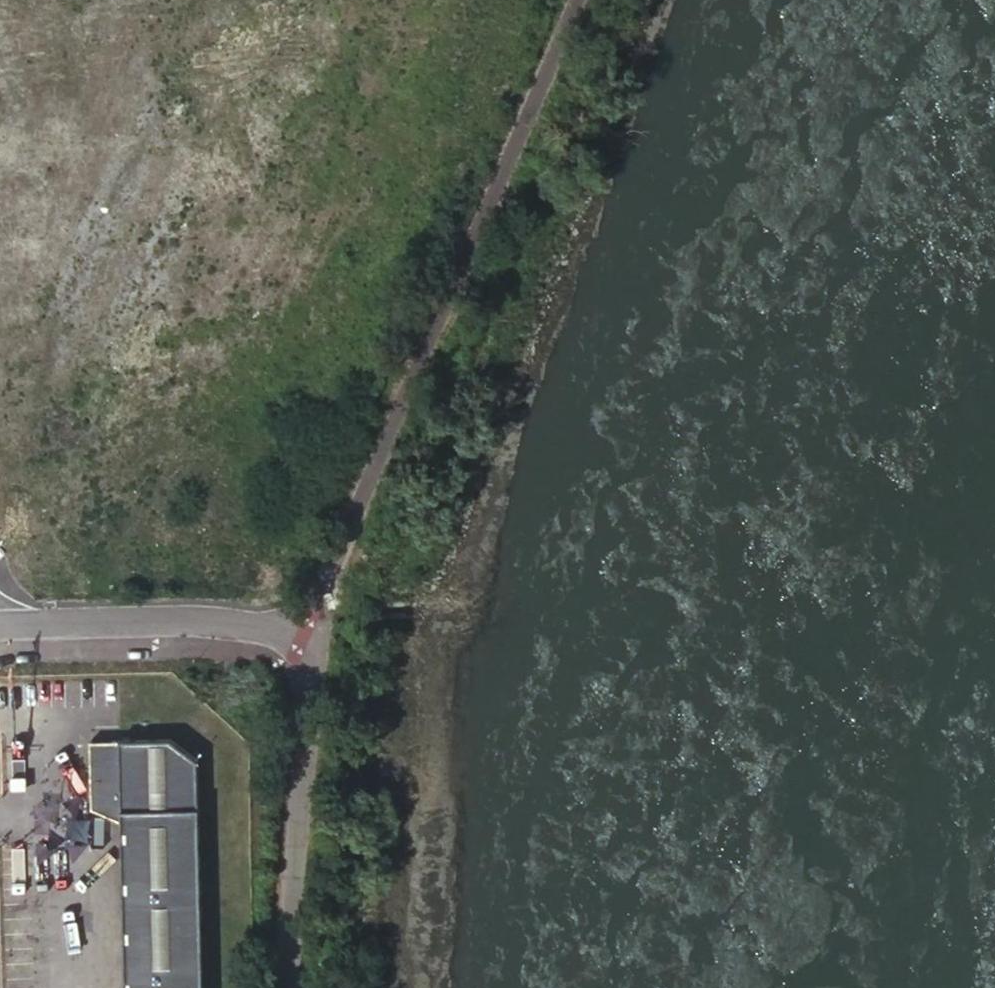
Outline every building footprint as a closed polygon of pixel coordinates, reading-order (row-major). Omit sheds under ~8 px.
[(91,809),(120,824),(123,987),(202,987),(200,873),(198,760),(171,739),(90,741),(91,809)]
